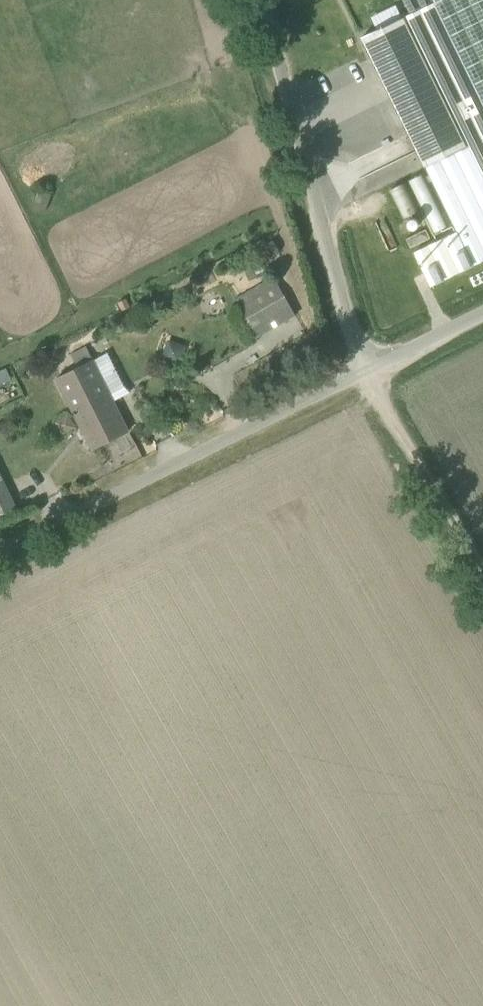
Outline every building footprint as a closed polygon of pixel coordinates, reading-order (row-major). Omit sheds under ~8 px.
[(433,0),(403,0),(410,14),(362,38),(457,232),(431,244),(413,253),(430,287),(482,260),(482,103),(433,0)] [(482,103),(482,0),(433,0),(482,103)] [(426,229),(406,239),(411,248),(431,238),(426,229)] [(238,305),(249,326),(288,303),(277,283),(238,305)] [(165,341),(159,358),(178,364),(184,347),(165,341)] [(57,379),(91,449),(129,431),(114,401),(130,394),(125,387),(108,353),(57,379)] [(66,413),(51,420),(59,435),(74,428),(66,413)] [(16,511),(0,480),(0,519),(16,511)]
